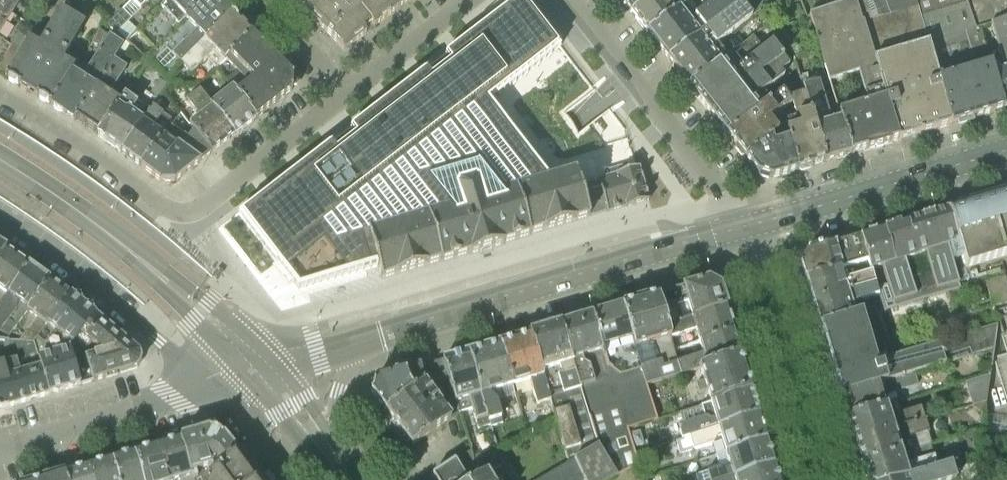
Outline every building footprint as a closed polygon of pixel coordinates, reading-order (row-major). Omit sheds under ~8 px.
[(14,12),(22,0),(0,0),(0,3),(14,12)] [(48,104),(75,67),(64,60),(86,25),(94,12),(83,0),(73,17),(61,9),(40,45),(28,38),(21,50),(5,78),(27,91),(48,104)] [(106,24),(117,33),(124,40),(126,42),(138,31),(128,21),(149,0),(131,0),(106,24)] [(138,31),(155,49),(207,0),(169,0),(165,4),(138,31)] [(145,59),(166,78),(181,64),(232,14),(218,0),(207,0),(155,49),(145,59)] [(550,179),(490,102),(561,47),(525,0),(514,0),(508,5),(239,213),(277,264),(283,271),(298,290),(378,266),(382,279),(441,262),(468,254),(469,255),(503,245),(503,244),(530,235),(595,216),(626,206),(626,207),(637,204),(648,201),(639,168),(635,169),(628,171),(627,165),(606,172),(607,177),(598,180),(593,182),(581,185),(577,172),(550,179)] [(344,51),(366,33),(361,27),(369,21),(374,27),(409,0),(352,0),(349,3),(346,0),(296,0),(344,51)] [(633,15),(651,0),(621,0),(633,15)] [(648,34),(691,0),(651,0),(633,15),(648,34)] [(667,59),(743,0),(716,0),(701,12),(691,0),(648,34),(667,59)] [(728,57),(718,44),(760,12),(755,7),(764,0),(743,0),(667,59),(689,87),(728,57)] [(827,10),(858,1),(858,0),(823,0),(827,10)] [(866,23),(918,8),(916,0),(859,0),(866,23)] [(967,2),(966,0),(916,0),(918,8),(921,16),(952,126),(1002,111),(975,29),(967,2)] [(1006,19),(1006,0),(966,0),(967,2),(975,29),(1006,19)] [(866,23),(858,1),(827,10),(810,16),(830,82),(831,82),(833,89),(861,80),(870,111),(841,120),(851,155),(901,141),(866,23)] [(1,34),(13,14),(14,12),(0,3),(0,35),(1,34)] [(901,141),(952,126),(921,16),(918,8),(866,23),(901,141)] [(232,14),(181,64),(192,75),(207,60),(217,69),(227,59),(252,34),(232,14)] [(1006,109),(1006,21),(1006,19),(975,29),(1002,111),(1006,109)] [(29,36),(20,30),(12,44),(21,49),(29,36)] [(252,34),(227,59),(251,82),(293,83),(293,76),(252,34)] [(75,67),(48,104),(74,120),(76,118),(76,119),(122,43),(110,36),(86,73),(75,67)] [(689,87),(710,114),(783,57),(772,42),(763,49),(754,38),(728,57),(689,87)] [(122,43),(76,119),(97,134),(96,135),(97,136),(126,95),(132,87),(120,80),(128,68),(118,63),(130,45),(127,42),(126,42),(124,40),(122,43)] [(21,50),(11,44),(0,64),(0,74),(5,78),(21,50)] [(726,135),(758,110),(752,101),(784,75),(781,71),(790,65),(783,57),(710,114),(726,135)] [(238,92),(257,118),(293,90),(293,83),(251,82),(238,92)] [(825,163),(851,155),(841,120),(832,122),(819,82),(802,87),(825,163)] [(212,92),(206,97),(210,104),(235,135),(257,118),(238,92),(233,87),(217,99),(212,92)] [(797,172),(825,163),(802,87),(796,88),(798,97),(789,99),(786,128),(797,172)] [(191,97),(187,100),(199,117),(190,123),(213,152),(235,135),(210,104),(206,97),(200,90),(191,97)] [(746,160),(786,128),(789,99),(783,91),(758,110),(726,135),(746,160)] [(97,136),(119,152),(149,111),(138,103),(126,95),(97,136)] [(149,111),(119,152),(144,170),(178,124),(153,105),(149,111)] [(175,182),(213,152),(190,123),(186,117),(178,124),(144,170),(161,182),(175,182)] [(771,179),(797,172),(786,128),(746,160),(757,175),(771,179)] [(998,234),(1004,259),(1006,258),(1006,192),(987,198),(998,234)] [(961,252),(970,284),(979,281),(982,280),(1003,274),(998,261),(1004,259),(998,234),(987,198),(948,209),(961,252)] [(957,287),(970,284),(967,273),(961,252),(948,209),(926,216),(948,289),(957,287)] [(927,295),(948,289),(926,216),(906,222),(914,253),(925,250),(931,270),(920,273),(927,295)] [(904,256),(914,253),(906,222),(884,229),(905,302),(927,295),(920,273),(909,276),(904,256)] [(883,310),(905,302),(884,229),(859,236),(867,260),(871,271),(872,272),(875,282),(879,295),(883,310)] [(840,269),(867,260),(859,236),(808,251),(801,263),(805,279),(840,269)] [(7,296),(29,266),(4,248),(0,254),(0,298),(3,293),(7,296)] [(28,311),(51,282),(29,266),(7,296),(0,306),(0,340),(7,340),(28,311)] [(805,279),(812,302),(875,282),(872,272),(844,280),(840,269),(805,279)] [(982,280),(990,308),(1006,302),(1006,280),(1006,276),(1004,277),(1003,274),(982,280)] [(666,325),(726,307),(720,288),(708,281),(657,296),(666,325)] [(970,284),(957,287),(964,308),(986,301),(979,281),(970,284)] [(35,344),(37,342),(72,298),(51,282),(28,311),(37,319),(20,341),(35,344)] [(819,325),(865,312),(861,300),(879,295),(875,282),(812,302),(814,310),(815,310),(819,325)] [(670,338),(666,325),(657,296),(623,306),(642,371),(647,386),(681,375),(677,363),(673,350),(670,338)] [(96,318),(72,298),(37,342),(70,351),(96,318)] [(623,377),(642,371),(623,306),(592,315),(609,367),(623,377)] [(726,307),(666,325),(670,338),(695,330),(698,341),(732,331),(733,331),(728,314),(726,308),(726,307)] [(914,372),(962,358),(994,349),(998,324),(939,343),(939,344),(889,359),(882,334),(874,309),(865,312),(819,325),(827,350),(840,394),(914,372)] [(545,477),(547,479),(612,479),(640,464),(634,448),(630,434),(628,429),(659,420),(647,386),(642,371),(623,377),(609,367),(592,315),(562,324),(599,446),(568,463),(545,477)] [(70,351),(76,370),(94,346),(102,353),(114,353),(124,342),(96,318),(70,351)] [(562,324),(530,334),(550,401),(566,451),(568,463),(599,446),(562,324)] [(685,361),(677,363),(681,375),(699,370),(741,355),(734,333),(733,333),(732,331),(698,341),(702,354),(685,361)] [(537,405),(550,401),(530,334),(500,343),(513,387),(530,381),(537,405)] [(50,396),(35,344),(20,341),(7,340),(0,340),(0,411),(30,402),(50,396)] [(82,386),(76,370),(70,351),(37,342),(35,344),(50,396),(82,386)] [(76,370),(82,386),(135,370),(138,368),(140,358),(140,356),(124,342),(114,353),(102,353),(94,346),(76,370)] [(500,343),(467,353),(490,426),(492,426),(503,422),(503,418),(497,400),(495,392),(513,387),(500,343)] [(479,430),(490,426),(467,353),(443,360),(447,375),(452,392),(459,413),(471,410),(475,421),(476,421),(479,430)] [(710,402),(751,389),(748,377),(741,355),(699,370),(703,382),(696,384),(699,394),(706,393),(710,402)] [(371,391),(385,410),(425,381),(447,375),(443,360),(375,380),(371,391)] [(898,392),(919,385),(914,372),(840,394),(843,404),(844,404),(848,419),(898,403),(901,402),(898,392)] [(425,381),(385,410),(412,447),(453,417),(441,400),(452,392),(447,375),(425,381)] [(683,425),(680,432),(682,440),(759,415),(751,389),(710,402),(711,404),(710,404),(711,405),(680,414),(683,425)] [(855,442),(925,420),(934,418),(931,407),(922,410),(920,408),(901,414),(898,403),(848,419),(849,421),(853,433),(852,433),(855,442)] [(716,457),(726,454),(767,439),(759,415),(682,440),(676,441),(680,455),(696,450),(713,445),(716,457)] [(862,468),(914,452),(909,439),(929,433),(925,420),(855,442),(858,453),(859,453),(862,464),(861,464),(862,468)] [(193,479),(204,479),(234,451),(222,436),(209,430),(181,439),(193,479)] [(181,439),(156,446),(167,479),(193,479),(181,439)] [(696,475),(697,479),(723,479),(775,464),(767,439),(726,454),(717,457),(721,467),(696,475)] [(142,479),(167,479),(156,446),(134,453),(142,479)] [(256,479),(257,479),(234,451),(204,479),(256,479)] [(432,476),(435,479),(492,479),(489,474),(503,466),(495,453),(475,465),(471,451),(455,461),(432,476)] [(866,479),(898,479),(937,468),(934,456),(917,462),(914,452),(862,468),(866,479)] [(134,453),(111,459),(118,479),(142,479),(134,453)] [(111,459),(88,466),(92,479),(118,479),(111,459)] [(956,479),(955,475),(963,473),(951,463),(937,468),(898,479),(956,479)] [(723,479),(779,479),(775,464),(723,479)] [(88,466),(65,474),(66,479),(92,479),(88,466)]
